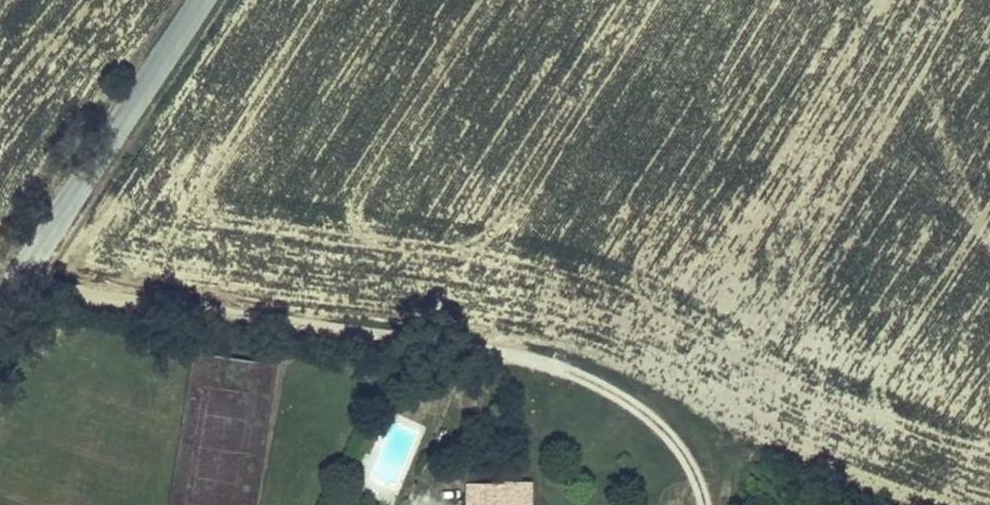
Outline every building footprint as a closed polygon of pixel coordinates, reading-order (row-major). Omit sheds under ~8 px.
[(465,489),(465,504),(527,504),(527,489),(465,489)]
